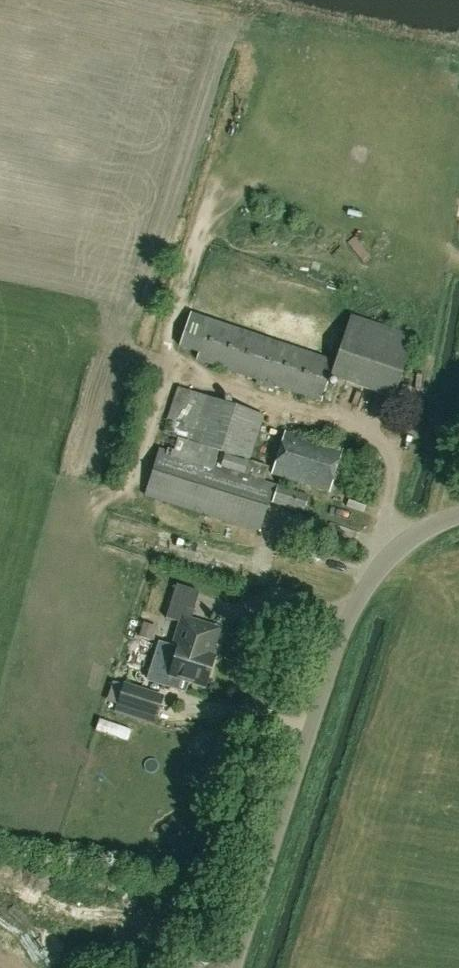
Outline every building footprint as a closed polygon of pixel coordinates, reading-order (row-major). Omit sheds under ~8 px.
[(263,195),(268,215),(278,213),(273,193),(263,195)] [(364,295),(365,306),(381,304),(380,293),(364,295)] [(334,363),(190,314),(179,347),(199,353),(197,360),(256,380),(255,384),(274,390),(275,386),(321,401),(331,378),(392,399),(412,338),(352,318),(334,363)] [(269,467),(250,460),(264,416),(177,390),(165,431),(174,434),(167,452),(159,449),(145,495),(260,530),(269,501),(303,511),(308,495),(265,482),(269,467)] [(280,476),(301,483),(329,491),(342,449),(286,432),(273,474),(280,476)] [(179,646),(211,656),(220,629),(191,620),(194,609),(171,602),(166,618),(181,623),(173,647),(178,649),(179,646)] [(209,663),(211,656),(179,646),(178,649),(170,675),(188,681),(189,678),(206,683),(212,664),(209,663)] [(157,718),(164,695),(124,683),(117,706),(157,718)]
